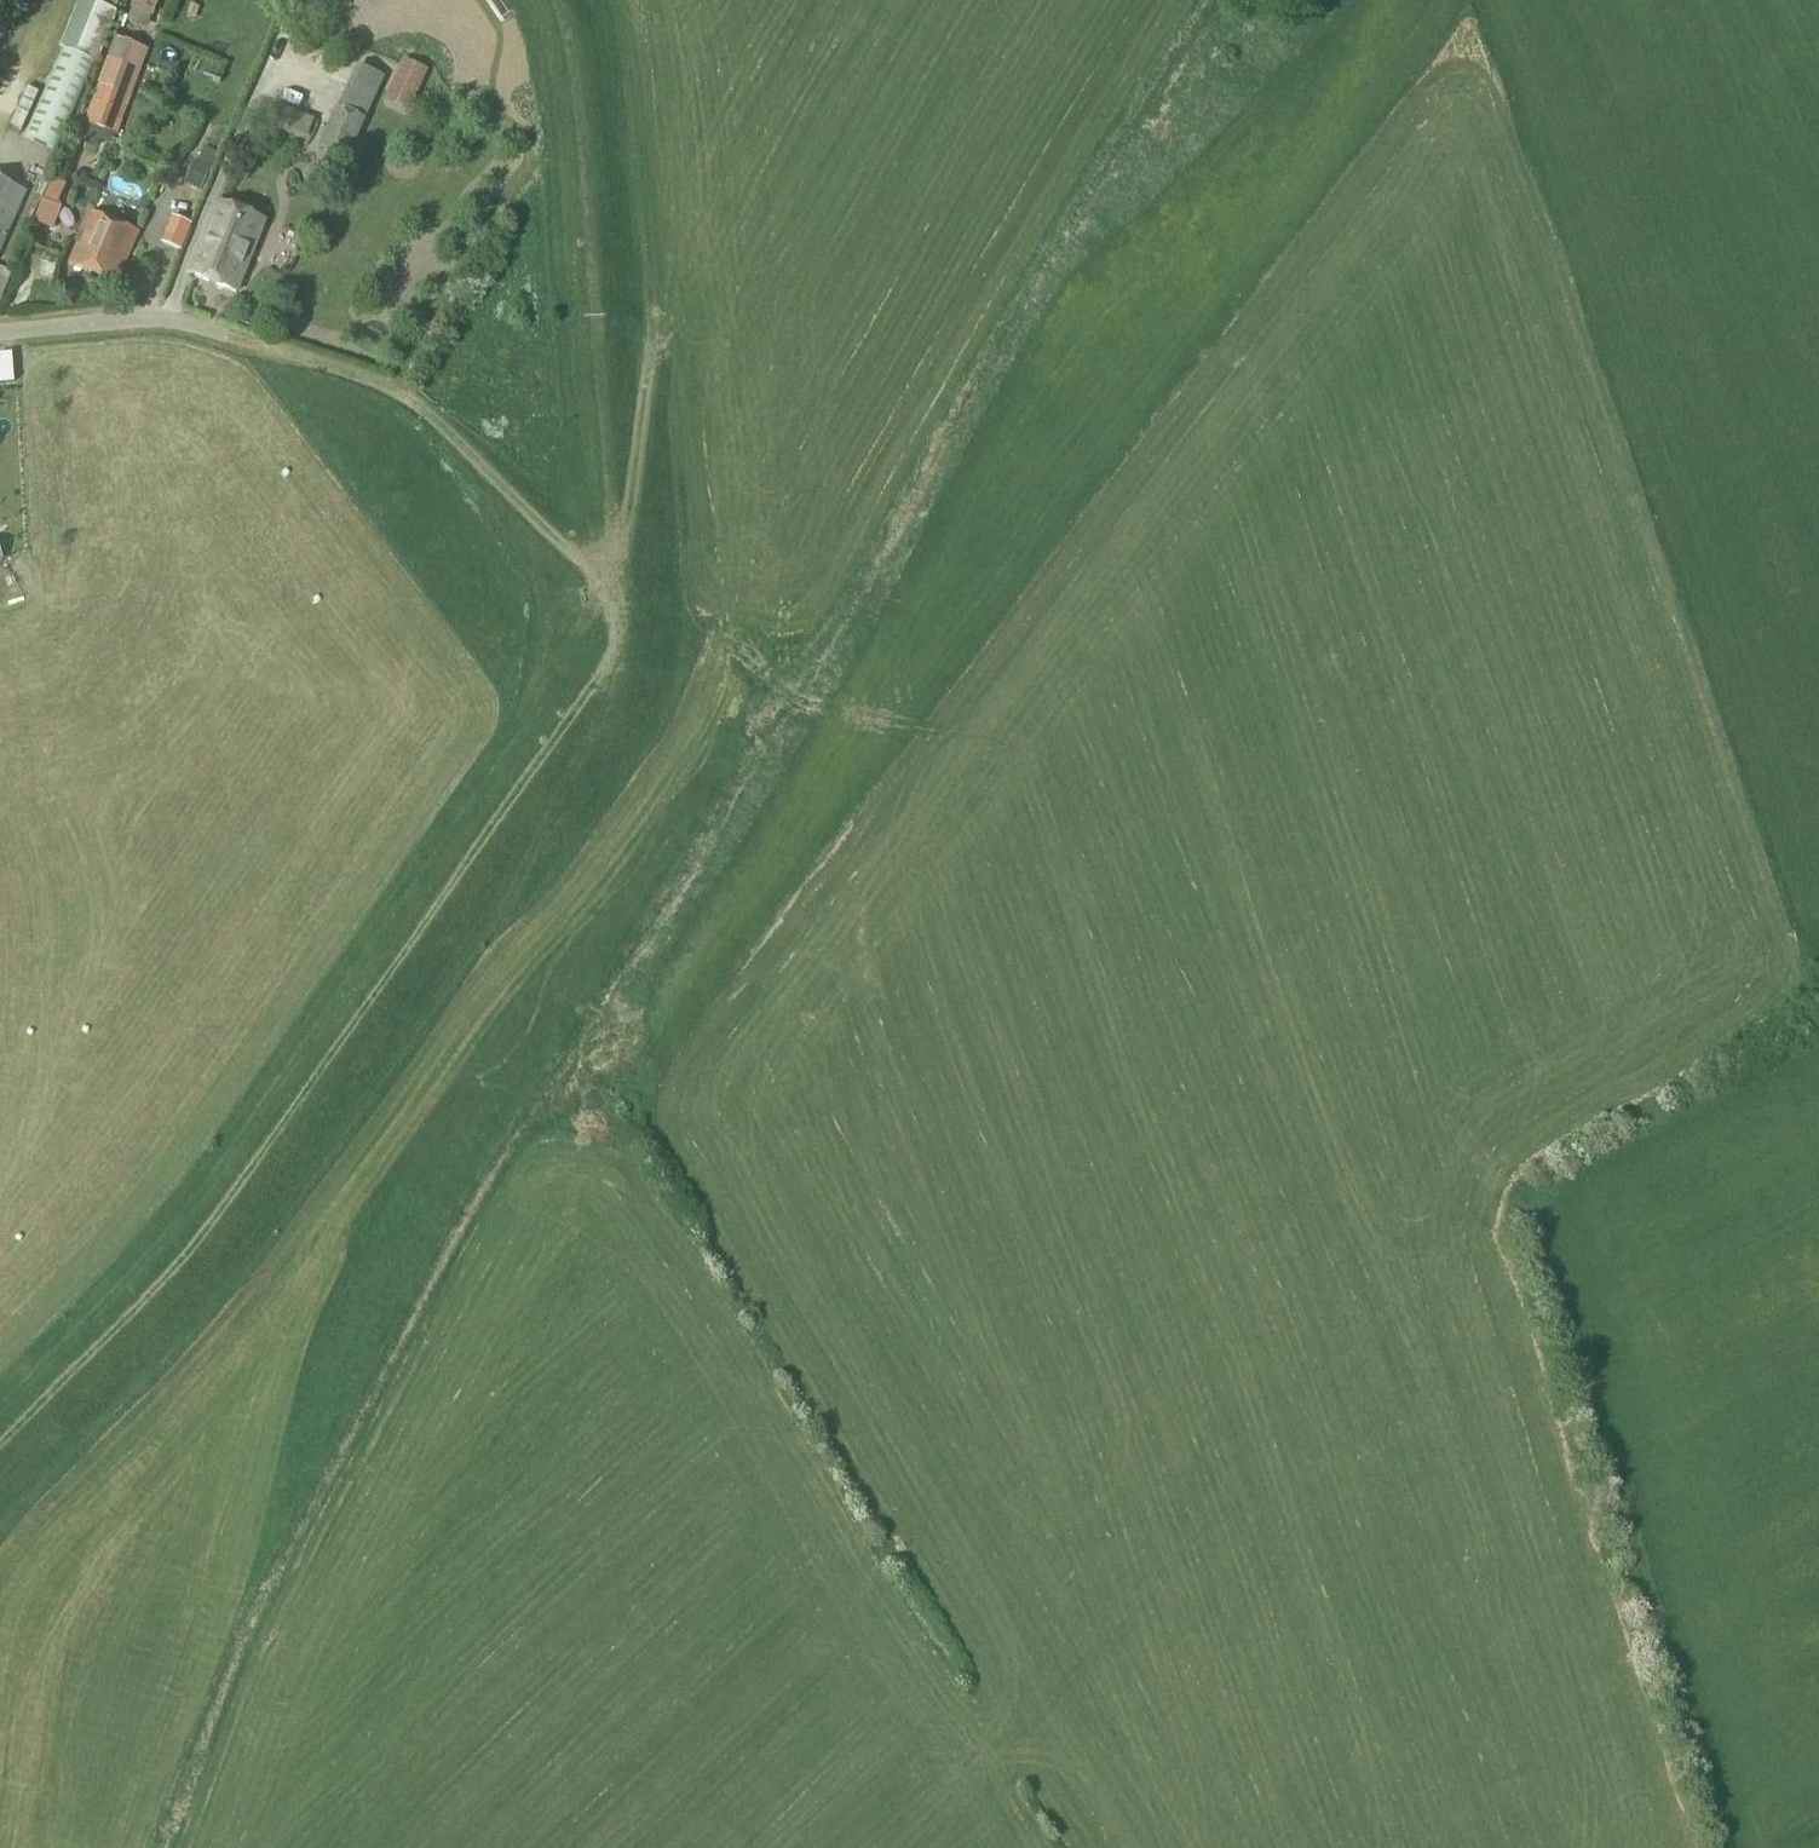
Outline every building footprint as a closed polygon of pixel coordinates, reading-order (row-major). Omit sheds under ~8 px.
[(158,3),(151,0),(136,0),(132,9),(152,17),(158,3)] [(185,14),(195,17),(197,8),(187,6),(185,14)] [(86,125),(116,136),(147,51),(116,40),(86,125)] [(27,135),(58,147),(93,62),(62,49),(27,135)] [(387,99),(407,108),(425,69),(405,60),(387,99)] [(318,148),(347,160),(365,119),(336,107),(318,148)] [(285,110),(279,126),(306,138),(313,121),(285,110)] [(186,183),(201,190),(210,169),(196,162),(186,183)] [(66,186),(49,179),(33,219),(52,226),(60,206),(58,206),(66,186)] [(26,192),(0,181),(0,250),(26,192)] [(140,210),(146,212),(150,201),(144,198),(140,210)] [(217,202),(189,275),(235,294),(264,221),(217,202)] [(70,263),(115,283),(136,235),(91,215),(70,263)] [(160,244),(179,253),(190,226),(171,218),(160,244)]
